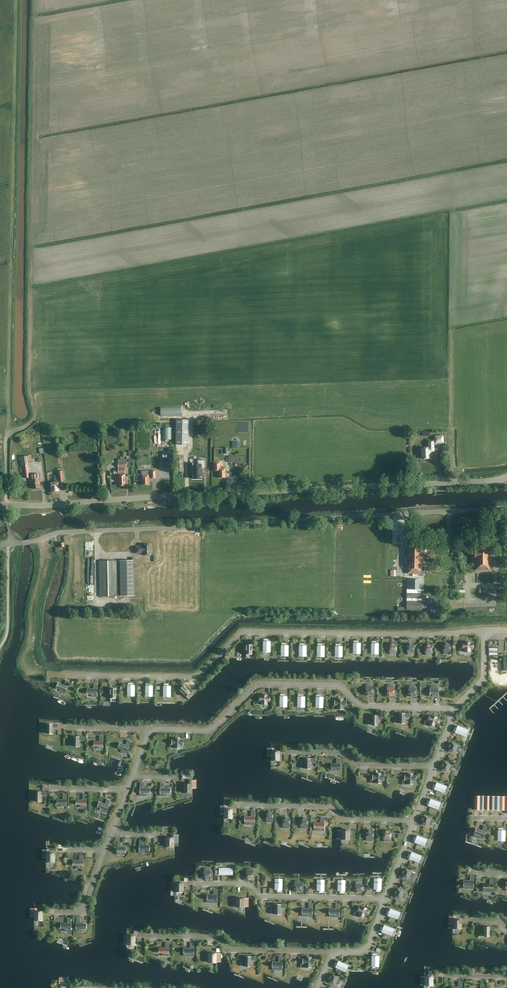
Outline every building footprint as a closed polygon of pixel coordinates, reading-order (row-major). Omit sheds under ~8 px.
[(434,436),(434,444),(444,443),(443,435),(434,436)] [(422,449),(422,459),(430,459),(430,453),(431,453),(431,451),(434,451),(433,440),(428,441),(428,448),(422,449)] [(19,457),(22,473),(24,473),(24,474),(29,473),(28,465),(29,465),(29,460),(31,459),(31,455),(19,457)] [(127,467),(126,463),(126,462),(126,459),(118,459),(118,463),(118,468),(127,467)] [(206,461),(191,462),(192,478),(202,477),(202,469),(205,469),(206,461)] [(219,470),(219,478),(225,478),(225,467),(219,468),(219,462),(214,462),(214,471),(219,470)] [(57,468),(57,471),(58,479),(54,479),(54,482),(50,482),(50,487),(51,487),(52,491),(58,491),(58,487),(59,487),(58,481),(64,481),(63,471),(62,467),(57,468)] [(142,475),(142,485),(149,484),(148,478),(152,478),(152,479),(155,478),(155,470),(142,471),(142,475)] [(33,489),(40,488),(39,474),(30,475),(31,482),(32,482),(33,489)] [(135,546),(136,553),(143,553),(143,555),(151,555),(151,544),(143,544),(143,546),(135,546)] [(475,570),(476,570),(489,570),(489,560),(491,560),(491,550),(489,550),(489,545),(475,545),(475,548),(474,559),(475,559),(475,570)] [(407,573),(421,574),(421,564),(422,564),(422,551),(421,551),(421,548),(407,548),(407,553),(406,553),(406,562),(407,562),(407,573)] [(116,596),(116,560),(99,561),(100,596),(116,596)] [(134,560),(120,560),(121,596),(134,595),(134,560)] [(421,580),(407,580),(407,599),(407,602),(406,611),(422,612),(422,602),(422,599),(422,593),(421,593),(421,580)] [(460,644),(460,646),(462,646),(462,648),(465,648),(465,652),(470,652),(470,649),(473,649),(473,643),(470,643),(470,642),(465,642),(465,643),(462,643),(462,644),(460,644)] [(58,684),(57,689),(60,690),(59,692),(65,694),(66,691),(69,682),(69,681),(66,680),(65,681),(63,686),(58,684)] [(98,683),(93,683),(93,689),(92,689),(90,689),(87,688),(87,694),(90,694),(91,694),(91,697),(94,697),(97,697),(98,683)] [(363,685),(363,695),(375,695),(375,685),(363,685)] [(179,690),(189,699),(193,695),(184,686),(179,690)] [(433,697),(438,697),(439,688),(438,688),(438,686),(432,686),(430,686),(430,688),(430,690),(428,690),(428,693),(429,693),(430,693),(430,697),(433,697)] [(395,689),(386,688),(386,698),(395,698),(395,689)] [(259,696),(257,696),(257,697),(257,704),(261,704),(261,705),(267,705),(267,702),(270,702),(270,695),(268,695),(268,694),(264,694),(261,694),(261,695),(259,695),(259,696)] [(333,701),(333,703),(335,703),(335,706),(338,706),(338,709),(343,709),(343,706),(346,706),(346,701),(343,701),(343,699),(338,699),(338,700),(335,700),(335,701),(333,701)] [(410,714),(397,714),(397,719),(400,719),(400,725),(405,725),(405,718),(410,718),(410,714)] [(370,721),(373,721),(373,725),(377,725),(378,719),(383,719),(383,715),(370,715),(370,721)] [(427,715),(426,718),(428,718),(427,720),(430,721),(429,724),(434,726),(435,723),(438,724),(439,719),(436,718),(437,717),(432,715),(432,717),(429,716),(427,715)] [(45,730),(48,730),(48,734),(52,734),(53,728),(58,728),(58,724),(45,724),(45,730)] [(454,728),(453,732),(455,733),(465,736),(466,733),(468,729),(457,725),(457,727),(457,728),(454,727),(454,728)] [(71,742),(75,742),(74,747),(79,747),(79,740),(85,741),(85,737),(72,736),(71,742)] [(94,746),(98,746),(98,748),(103,748),(103,736),(99,736),(99,742),(94,742),(94,746)] [(172,740),(170,740),(170,742),(172,742),(172,745),(175,745),(175,748),(180,748),(180,745),(183,745),(183,740),(180,740),(180,738),(175,738),(175,740),(172,739),(172,740)] [(127,740),(126,745),(120,743),(118,747),(122,749),(121,752),(127,754),(131,741),(127,740)] [(451,741),(448,750),(456,753),(459,744),(451,741)] [(331,768),(335,768),(335,771),(340,771),(340,759),(336,758),(336,764),(331,764),(331,768)] [(316,759),(302,759),(302,764),(306,764),(307,769),(310,769),(311,764),(316,764),(316,759)] [(443,762),(439,770),(446,774),(451,765),(443,762)] [(373,775),(371,775),(371,777),(372,778),(372,780),(375,780),(375,783),(380,783),(380,780),(384,780),(384,775),(381,775),(381,774),(375,774),(375,775),(373,775)] [(405,776),(403,776),(403,778),(404,778),(404,780),(408,780),(407,784),(412,784),(412,781),(416,781),(416,776),(413,776),(413,774),(408,774),(408,775),(405,775),(405,776)] [(437,782),(434,791),(445,794),(447,786),(437,782)] [(150,793),(150,788),(144,788),(144,783),(140,783),(140,796),(146,796),(146,793),(150,793)] [(166,796),(166,793),(170,793),(170,788),(164,788),(164,783),(160,783),(160,796),(166,796)] [(33,797),(36,797),(36,802),(41,802),(41,795),(46,795),(47,792),(33,791),(33,797)] [(57,804),(61,804),(61,806),(66,806),(66,794),(63,794),(63,799),(57,799),(57,804)] [(76,800),(76,804),(80,804),(80,807),(86,808),(87,794),(83,794),(83,800),(76,800)] [(107,799),(105,804),(99,802),(98,807),(101,808),(100,811),(106,813),(110,800),(107,799)] [(428,799),(426,807),(438,811),(440,803),(428,799)] [(245,816),(245,821),(249,821),(249,824),(255,824),(255,811),(251,811),(251,817),(245,816)] [(423,816),(421,823),(429,826),(432,819),(423,816)] [(314,823),(314,827),(318,827),(318,830),(324,831),(324,817),(321,817),(320,823),(314,823)] [(484,825),(482,830),(476,828),(474,833),(478,834),(477,837),(483,839),(487,827),(484,825)] [(418,838),(416,844),(425,847),(427,842),(418,838)] [(139,840),(139,853),(145,853),(145,850),(149,850),(149,845),(143,845),(143,840),(139,840)] [(117,854),(122,854),(122,852),(126,852),(126,848),(121,848),(121,842),(117,842),(117,854)] [(411,856),(410,860),(412,860),(412,861),(418,863),(421,864),(423,858),(420,857),(414,854),(413,856),(411,856)] [(73,865),(77,865),(77,868),(83,868),(83,855),(79,855),(79,861),(73,860),(73,865)] [(409,878),(411,871),(405,869),(404,870),(403,870),(402,873),(403,873),(402,875),(403,875),(402,877),(406,879),(406,877),(409,878)] [(468,885),(468,889),(473,889),(474,875),(470,875),(470,881),(463,881),(463,885),(468,885)] [(487,889),(487,892),(493,892),(493,879),(489,879),(489,884),(483,884),(483,889),(487,889)] [(207,895),(207,899),(211,899),(211,902),(217,903),(217,889),(214,889),(214,895),(207,895)] [(401,898),(404,891),(397,889),(396,891),(396,890),(395,893),(395,894),(395,895),(395,896),(394,897),(398,899),(399,897),(401,898)] [(302,908),(302,913),(306,913),(306,916),(312,916),(312,903),(309,903),(309,909),(302,908)] [(273,904),(273,910),(276,910),(276,914),(280,914),(281,908),(286,908),(286,904),(273,904)] [(329,909),(329,913),(333,914),(333,917),(339,917),(339,904),(336,904),(335,909),(329,909)] [(358,907),(357,907),(356,909),(357,910),(357,912),(360,913),(359,915),(363,917),(364,914),(367,915),(369,911),(366,910),(366,908),(362,907),(362,908),(358,907)] [(388,910),(386,914),(388,915),(394,917),(397,918),(399,912),(396,911),(390,909),(390,911),(388,910)] [(61,928),(65,928),(65,931),(71,931),(71,918),(67,918),(67,923),(61,923),(61,928)] [(82,928),(86,928),(86,924),(80,924),(80,918),(76,918),(76,931),(82,931),(82,928)] [(381,927),(380,931),(382,931),(388,934),(388,933),(391,935),(393,929),(390,928),(384,925),(383,927),(381,927)] [(495,927),(482,926),(482,932),(485,932),(485,936),(489,936),(489,930),(495,930),(495,927)] [(163,952),(163,955),(169,956),(169,942),(165,942),(165,948),(159,948),(159,952),(163,952)] [(188,953),(188,956),(194,956),(194,943),(190,943),(190,948),(184,948),(184,953),(188,953)] [(303,959),(301,959),(301,961),(303,961),(303,964),(306,964),(306,967),(311,967),(311,964),(314,964),(314,959),(311,959),(311,957),(306,957),(306,959),(303,958),(303,959)] [(254,961),(240,961),(241,969),(254,970),(254,961)] [(336,962),(334,966),(336,967),(342,970),(345,971),(347,965),(344,964),(339,961),(338,963),(336,962)] [(335,984),(338,977),(332,974),(331,976),(330,976),(329,978),(329,979),(329,980),(329,981),(328,982),(332,984),(333,982),(335,984)]
